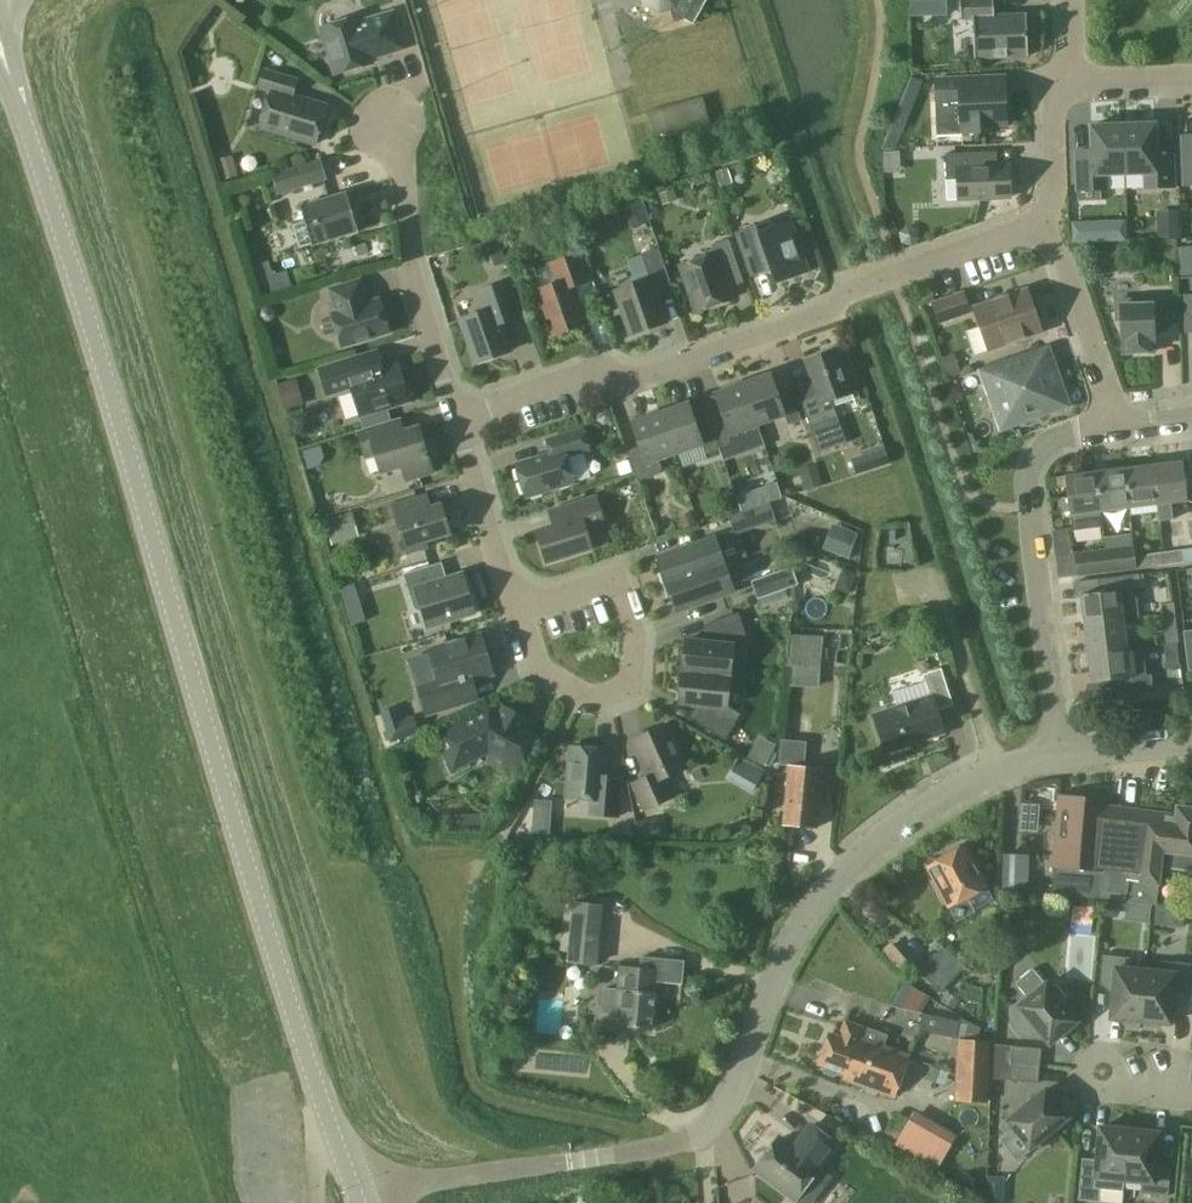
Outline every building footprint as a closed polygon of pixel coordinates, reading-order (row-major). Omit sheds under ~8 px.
[(707,0),(642,0),(644,5),(659,14),(670,11),(674,23),(684,20),(693,25),(707,0)] [(947,15),(947,0),(931,0),(932,16),(947,15)] [(994,0),(960,0),(961,19),(973,19),(975,59),(1029,56),(1027,15),(995,17),(994,0)] [(403,49),(393,14),(360,24),(358,18),(322,29),(336,75),(372,64),(370,59),(403,49)] [(316,145),(327,106),(293,96),(298,81),(264,71),(259,88),(272,92),(261,128),(316,145)] [(919,98),(925,82),(914,77),(908,94),(919,98)] [(1006,78),(938,80),(938,102),(961,102),(962,133),(994,132),(994,126),(1007,125),(1006,78)] [(1124,125),(1126,175),(1145,174),(1146,189),(1174,188),(1173,158),(1157,159),(1156,124),(1124,125)] [(1106,176),(1126,175),(1124,125),(1091,126),(1092,161),(1076,162),(1078,191),(1106,190),(1106,176)] [(1182,137),(1184,186),(1191,185),(1191,137),(1182,137)] [(887,172),(901,172),(901,152),(886,153),(887,172)] [(975,168),(975,153),(946,154),(947,181),(959,180),(960,200),(1010,198),(1009,166),(975,168)] [(281,194),(325,180),(320,162),(275,175),(281,194)] [(236,177),(231,163),(217,167),(221,181),(236,177)] [(733,182),(728,167),(715,171),(720,186),(733,182)] [(663,203),(675,200),(672,189),(660,193),(663,203)] [(313,246),(359,232),(348,193),(301,207),(306,222),(293,226),(300,249),(312,245),(313,246)] [(777,226),(768,222),(737,232),(752,277),(771,271),(776,285),(808,273),(790,222),(777,226)] [(1073,224),(1074,243),(1127,241),(1126,222),(1073,224)] [(1180,239),(1180,227),(1163,228),(1164,240),(1180,239)] [(698,312),(732,300),(726,281),(742,276),(729,239),(712,245),(716,254),(682,266),(698,312)] [(1179,259),(1191,259),(1191,247),(1181,247),(1179,247),(1179,259)] [(631,335),(667,323),(656,290),(672,285),(659,249),(642,255),(650,280),(616,292),(631,335)] [(552,337),(587,325),(574,288),(590,282),(580,253),(551,264),(558,284),(536,292),(552,337)] [(367,304),(361,281),(330,290),(337,313),(333,314),(343,347),(390,333),(380,300),(367,304)] [(476,364),(511,352),(501,324),(521,317),(509,282),(477,293),(482,307),(479,314),(461,321),(476,364)] [(989,351),(1042,332),(1027,290),(974,308),(989,351)] [(940,322),(970,312),(964,294),(934,304),(940,322)] [(1135,305),(1135,300),(1117,301),(1117,319),(1122,319),(1124,354),(1154,352),(1154,337),(1178,336),(1176,306),(1152,306),(1152,304),(1135,305)] [(838,350),(806,361),(815,390),(800,395),(820,453),(847,443),(832,401),(853,394),(838,350)] [(950,379),(963,374),(956,354),(943,359),(950,379)] [(1032,369),(1028,355),(982,371),(988,390),(986,391),(995,411),(996,411),(1002,429),(1068,406),(1059,381),(1061,380),(1052,359),(1032,369)] [(357,375),(352,359),(319,369),(328,396),(352,389),(361,417),(411,402),(399,362),(357,375)] [(743,383),(758,426),(786,417),(789,425),(803,421),(793,393),(780,398),(771,373),(743,383)] [(285,408),(304,402),(297,378),(278,384),(285,408)] [(730,436),(758,426),(743,383),(715,393),(723,418),(710,422),(720,450),(733,445),(730,436)] [(720,450),(710,422),(697,427),(689,402),(660,412),(676,455),(703,446),(706,454),(720,450)] [(660,461),(676,455),(660,412),(632,422),(641,446),(628,451),(639,482),(660,475),(663,469),(660,461)] [(396,435),(392,421),(359,431),(367,456),(376,453),(382,472),(404,465),(408,479),(432,472),(419,428),(396,435)] [(526,498),(575,483),(567,457),(590,450),(584,429),(547,441),(551,455),(516,465),(526,498)] [(800,466),(808,490),(821,485),(813,462),(800,466)] [(1153,465),(1158,504),(1160,522),(1173,520),(1171,502),(1187,500),(1183,462),(1153,465)] [(1129,508),(1158,504),(1153,465),(1124,469),(1129,508)] [(1100,511),(1129,508),(1124,469),(1095,473),(1100,511)] [(1102,528),(1100,511),(1095,473),(1065,476),(1070,515),(1071,515),(1073,532),(1102,528)] [(736,496),(742,513),(770,503),(782,499),(777,482),(736,496)] [(421,511),(417,497),(385,507),(389,521),(397,519),(408,554),(428,548),(426,542),(451,534),(442,505),(421,511)] [(546,563),(593,549),(588,532),(606,526),(597,497),(562,508),(566,523),(537,532),(546,563)] [(726,514),(738,510),(734,499),(722,503),(726,514)] [(735,536),(777,521),(770,503),(729,517),(735,536)] [(692,510),(681,513),(684,525),(695,522),(692,510)] [(325,517),(333,543),(353,537),(345,511),(325,517)] [(1108,573),(1108,571),(1105,549),(1074,553),(1074,554),(1073,554),(1070,528),(1053,530),(1056,556),(1059,578),(1077,576),(1077,577),(1108,573)] [(848,558),(851,551),(858,534),(845,529),(835,553),(848,558)] [(735,536),(734,531),(715,537),(658,557),(662,568),(658,570),(663,586),(725,565),(747,557),(739,534),(735,536)] [(1137,568),(1135,557),(1134,546),(1105,549),(1108,571),(1137,568)] [(1191,562),(1191,549),(1164,552),(1165,565),(1191,562)] [(1146,567),(1165,565),(1164,552),(1144,554),(1145,556),(1135,557),(1137,568),(1146,567)] [(440,582),(435,565),(404,575),(414,610),(419,612),(423,611),(428,627),(475,613),(463,575),(440,582)] [(725,565),(663,586),(669,603),(674,601),(678,612),(735,592),(725,565)] [(758,600),(799,585),(793,567),(751,581),(758,600)] [(1085,625),(1123,620),(1120,592),(1141,589),(1139,574),(1098,579),(1100,592),(1081,595),(1085,625)] [(345,606),(359,601),(353,584),(340,588),(339,589),(345,606)] [(1162,616),(1175,614),(1174,602),(1161,603),(1162,616)] [(683,672),(731,677),(734,647),(749,642),(739,613),(706,624),(704,642),(686,640),(685,649),(684,650),(678,652),(683,666),(683,667),(683,672)] [(1175,614),(1162,616),(1166,645),(1179,643),(1175,614)] [(1088,654),(1127,649),(1123,620),(1085,625),(1088,654)] [(1191,670),(1191,631),(1184,632),(1189,671),(1191,670)] [(427,715),(478,699),(472,681),(493,674),(481,635),(430,650),(439,681),(418,687),(427,715)] [(790,635),(788,668),(818,670),(819,659),(825,659),(826,647),(820,647),(821,637),(790,635)] [(1127,649),(1088,654),(1092,683),(1110,681),(1112,696),(1153,691),(1151,674),(1146,674),(1143,649),(1127,651),(1127,649)] [(887,753),(944,734),(937,712),(954,706),(942,669),(923,675),(930,697),(874,715),(887,753)] [(728,706),(731,677),(683,672),(682,677),(674,690),(680,693),(680,694),(679,703),(698,705),(696,723),(726,740),(741,714),(728,706)] [(385,735),(389,744),(419,733),(413,716),(399,720),(394,707),(378,713),(385,735)] [(526,721),(505,709),(500,717),(489,711),(440,737),(450,758),(442,762),(451,779),(472,768),(468,760),(482,752),(480,748),(489,743),(511,755),(505,766),(517,773),(537,738),(522,729),(526,721)] [(645,811),(673,798),(664,779),(686,769),(666,725),(632,740),(648,776),(633,783),(645,811)] [(767,767),(778,746),(760,737),(749,758),(767,767)] [(811,763),(811,740),(785,739),(784,762),(811,763)] [(619,817),(622,778),(606,777),(608,750),(571,747),(567,799),(591,800),(590,815),(619,817)] [(758,791),(769,771),(744,757),(733,777),(758,791)] [(823,769),(789,766),(789,767),(783,825),(817,829),(823,769)] [(1103,899),(1112,807),(1109,807),(1110,800),(1060,797),(1052,868),(1054,868),(1051,893),(1103,899)] [(550,802),(533,801),(532,834),(549,835),(550,802)] [(1103,900),(1155,907),(1162,867),(1191,870),(1191,809),(1177,807),(1176,814),(1112,807),(1103,899),(1103,900)] [(490,815),(472,815),(473,833),(490,833),(490,815)] [(610,829),(609,838),(631,839),(632,830),(610,829)] [(957,922),(976,912),(969,898),(988,888),(965,846),(927,866),(950,908),(957,922)] [(1033,885),(1032,852),(1004,853),(1005,886),(1033,885)] [(635,872),(635,864),(620,864),(620,872),(635,872)] [(516,867),(516,883),(527,883),(527,867),(516,867)] [(597,965),(603,904),(564,902),(559,950),(566,952),(566,961),(597,965)] [(941,993),(964,967),(943,947),(919,972),(941,993)] [(1140,1027),(1145,972),(1128,970),(1129,959),(1102,956),(1099,985),(1113,986),(1110,1019),(1122,1020),(1122,1025),(1140,1027)] [(623,1025),(652,1028),(657,981),(682,983),(684,960),(641,957),(640,969),(620,967),(618,987),(604,986),(602,1012),(624,1014),(623,1025)] [(1140,1027),(1141,1027),(1158,1029),(1159,1023),(1170,1024),(1173,992),(1188,993),(1190,964),(1165,962),(1163,974),(1145,972),(1140,1027)] [(1050,1046),(1078,1022),(1046,984),(1034,969),(1017,983),(1029,999),(1018,1008),(1050,1046)] [(908,983),(899,1003),(921,1012),(930,992),(908,983)] [(920,1027),(956,1035),(960,1017),(924,1008),(920,1027)] [(859,1038),(863,1029),(847,1023),(841,1037),(830,1033),(819,1064),(824,1066),(823,1069),(824,1075),(835,1078),(839,1075),(840,1072),(841,1072),(840,1074),(844,1076),(843,1078),(863,1085),(893,1096),(908,1056),(859,1038)] [(956,1099),(987,1101),(990,1041),(959,1039),(956,1099)] [(993,1063),(1040,1068),(1041,1050),(995,1046),(993,1063)] [(1038,1085),(1040,1068),(993,1063),(992,1080),(1038,1085)] [(1031,1151),(1069,1119),(1046,1090),(1008,1122),(1031,1151)] [(956,1140),(911,1113),(892,1145),(936,1172),(956,1140)] [(1125,1181),(1126,1181),(1131,1125),(1130,1125),(1113,1124),(1112,1129),(1100,1128),(1097,1161),(1083,1159),(1080,1188),(1079,1201),(1097,1202),(1098,1190),(1107,1191),(1124,1192),(1125,1186),(1125,1181)] [(758,1172),(793,1199),(817,1168),(816,1167),(833,1143),(809,1125),(801,1135),(799,1138),(808,1146),(801,1155),(778,1138),(754,1169),(758,1172)] [(1149,1127),(1132,1126),(1131,1125),(1126,1181),(1143,1182),(1142,1194),(1169,1196),(1172,1167),(1157,1166),(1160,1134),(1148,1133),(1149,1127)]
